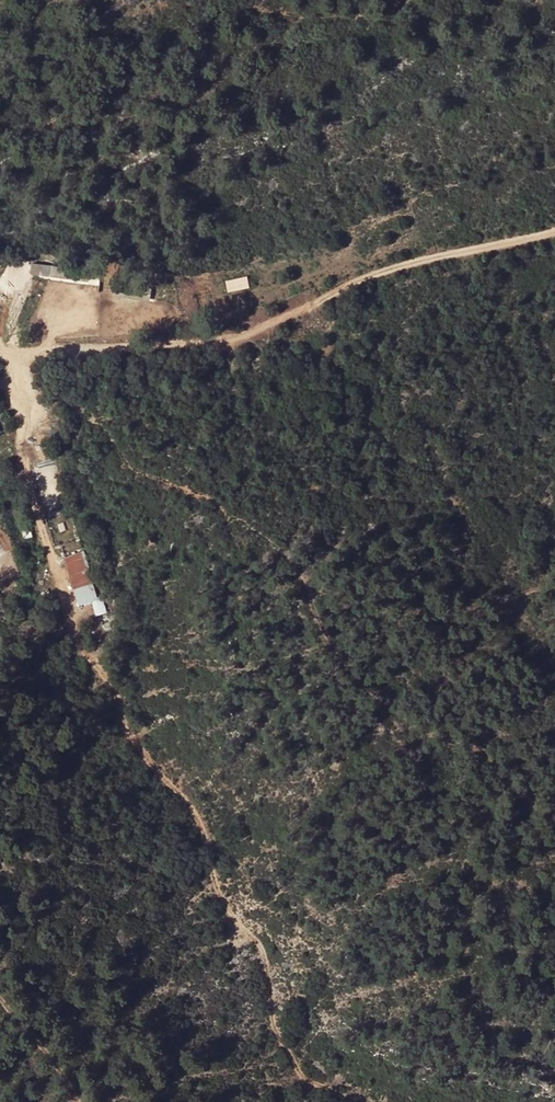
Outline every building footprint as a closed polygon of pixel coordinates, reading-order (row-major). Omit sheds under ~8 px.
[(36,261),(34,273),(99,283),(101,271),(36,261)] [(229,280),(232,292),(254,287),(251,275),(229,280)] [(36,297),(42,279),(31,276),(25,294),(36,297)] [(0,436),(0,460),(13,453),(3,434),(0,436)] [(98,614),(109,611),(105,597),(100,598),(86,550),(67,555),(82,604),(94,601),(98,614)]
